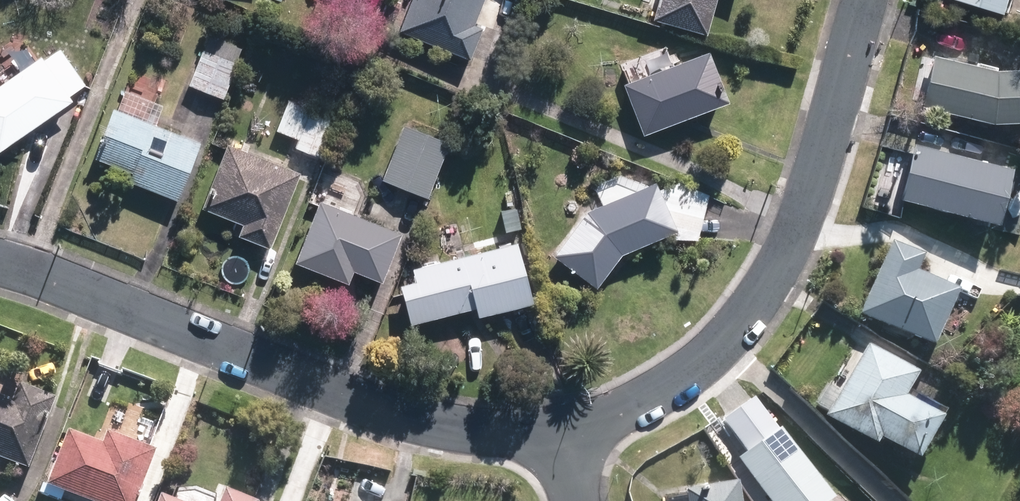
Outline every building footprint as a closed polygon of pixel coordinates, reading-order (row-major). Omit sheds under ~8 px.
[(399,30),(466,56),(476,30),(465,26),(475,0),(411,0),(399,30)] [(654,18),(700,31),(709,0),(659,0),(654,18)] [(997,9),(1000,0),(966,0),(997,9)] [(1001,43),(999,71),(1019,73),(1019,44),(1001,43)] [(0,86),(0,142),(60,99),(58,95),(75,83),(54,55),(39,65),(35,60),(0,86)] [(232,66),(199,55),(188,87),(221,98),(232,66)] [(702,59),(624,87),(641,131),(718,103),(702,59)] [(996,75),(937,59),(925,106),(987,122),(1019,121),(1019,74),(996,75)] [(332,120),(287,102),(276,130),(298,139),(294,148),(317,157),(332,120)] [(193,146),(111,114),(93,159),(130,173),(128,179),(172,196),(193,146)] [(443,144),(404,128),(383,181),(422,197),(443,144)] [(293,175),(226,149),(202,209),(242,225),(238,235),(265,246),(293,175)] [(990,219),(1002,171),(915,150),(903,198),(990,219)] [(661,197),(654,197),(651,190),(587,214),(554,256),(590,284),(616,250),(669,230),(673,237),(694,232),(702,199),(674,187),(661,197)] [(391,235),(317,207),(295,266),(337,282),(343,266),(375,279),(391,235)] [(524,301),(510,247),(412,272),(415,285),(400,289),(408,321),(471,304),(473,314),(524,301)] [(916,260),(893,249),(861,316),(929,347),(952,297),(908,277),(916,260)] [(908,378),(867,354),(828,419),(869,443),(872,438),(910,460),(932,423),(895,401),(908,378)] [(0,406),(0,460),(23,469),(49,403),(18,391),(10,410),(0,406)] [(751,402),(724,421),(749,455),(740,462),(768,500),(823,500),(751,402)] [(66,436),(47,486),(87,500),(130,500),(147,455),(104,439),(100,450),(66,436)] [(731,488),(685,494),(687,500),(733,500),(731,488)]
